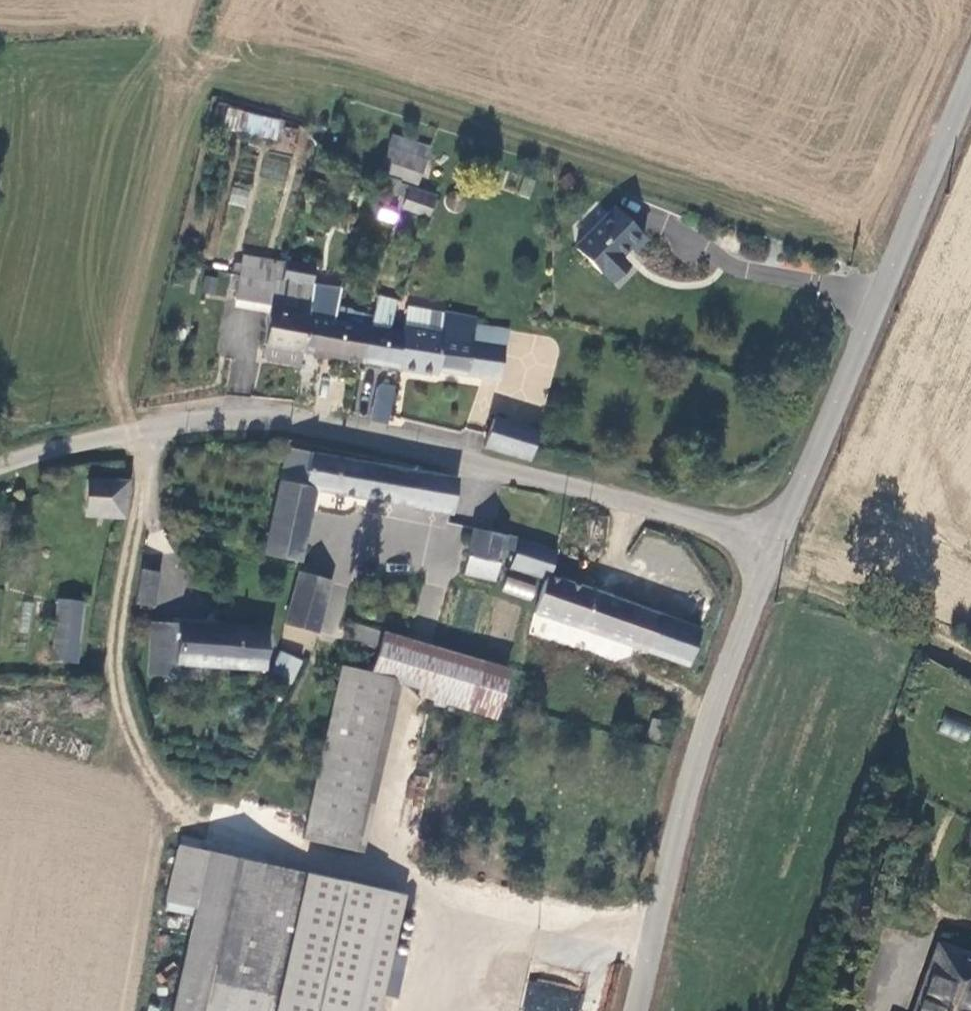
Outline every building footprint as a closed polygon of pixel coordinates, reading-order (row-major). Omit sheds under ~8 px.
[(277,141),(282,120),(228,106),(222,127),(277,141)] [(392,136),(376,174),(398,183),(413,189),(429,151),(392,136)] [(402,199),(399,208),(424,218),(432,197),(413,189),(398,183),(393,195),(402,199)] [(461,206),(463,204),(465,202),(465,200),(465,197),(464,195),(463,193),(460,191),(458,191),(455,192),(453,193),(451,195),(451,198),(451,200),(452,203),(453,205),(456,206),(458,206),(461,206)] [(380,206),(376,219),(395,225),(399,212),(380,206)] [(639,239),(606,207),(566,249),(601,283),(619,264),(614,259),(623,249),(627,252),(639,239)] [(276,279),(281,260),(240,250),(227,293),(269,305),(276,279)] [(225,297),(227,277),(204,275),(202,295),(225,297)] [(307,288),(276,279),(269,305),(256,362),(295,369),(296,352),(297,339),(302,317),(307,288)] [(365,328),(361,327),(356,363),(391,369),(396,333),(385,331),(393,303),(373,298),(368,319),(365,328)] [(469,318),(401,306),(396,333),(391,369),(431,375),(431,369),(493,379),(499,345),(466,340),(468,324),(469,318)] [(335,308),(331,323),(361,327),(365,328),(368,319),(348,313),(346,311),(335,308)] [(361,327),(331,323),(302,317),(297,339),(296,352),(356,363),(361,327)] [(501,329),(468,324),(466,340),(499,345),(501,329)] [(382,426),(387,389),(379,388),(377,400),(371,400),(367,422),(382,426)] [(524,455),(531,432),(487,421),(480,450),(522,462),(524,455)] [(285,452),(263,549),(297,556),(312,488),(445,512),(451,478),(285,452)] [(122,479),(86,475),(81,516),(117,519),(122,479)] [(490,548),(494,533),(465,526),(455,569),(483,577),(490,548)] [(507,554),(512,539),(494,533),(490,548),(507,554)] [(547,552),(523,543),(512,539),(507,554),(504,566),(540,578),(547,552)] [(136,604),(153,607),(160,570),(143,567),(136,604)] [(287,624),(317,632),(331,582),(301,574),(287,624)] [(531,602),(537,586),(506,575),(501,591),(531,602)] [(678,669),(691,633),(540,578),(529,615),(678,669)] [(57,601),(50,660),(74,664),(82,605),(57,601)] [(376,643),(380,629),(344,619),(341,633),(376,643)] [(260,670),(264,629),(145,626),(143,679),(152,680),(154,668),(172,668),(260,670)] [(461,705),(476,654),(380,629),(376,643),(367,677),(386,682),(387,679),(415,685),(413,690),(461,705)] [(287,683),(298,659),(286,654),(275,678),(287,683)] [(504,663),(476,654),(461,705),(489,712),(504,663)] [(154,668),(152,680),(172,681),(172,668),(154,668)] [(367,677),(336,669),(301,841),(348,851),(386,682),(367,677)] [(970,733),(970,726),(944,716),(938,732),(967,743),(970,733)] [(192,916),(172,1010),(377,1010),(401,896),(176,848),(162,910),(192,916)] [(933,945),(911,1010),(969,1010),(970,1005),(970,959),(933,945)] [(521,1010),(578,1010),(582,990),(529,978),(521,1010)]
